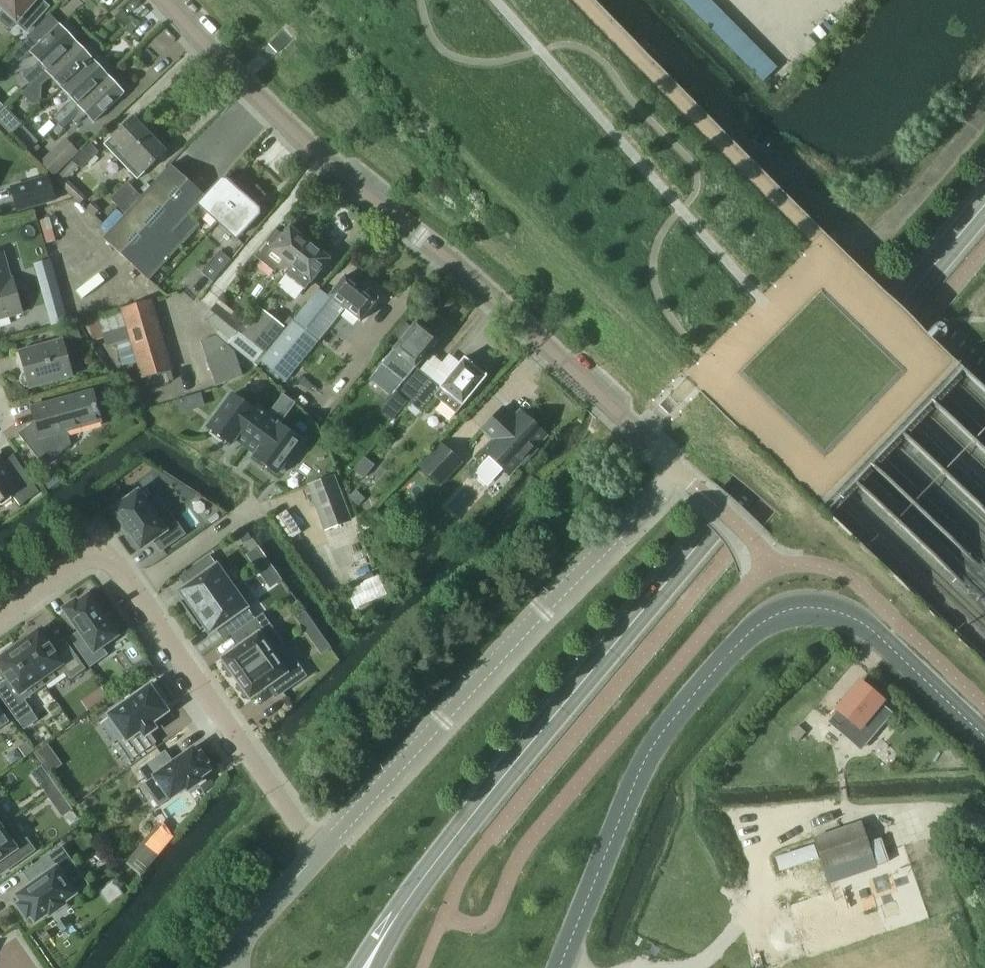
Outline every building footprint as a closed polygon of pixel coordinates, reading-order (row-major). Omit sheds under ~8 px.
[(2,10),(0,13),(0,22),(6,28),(12,27),(16,23),(25,31),(47,6),(39,0),(0,0),(0,8),(2,10)] [(32,82),(44,70),(74,42),(58,25),(57,26),(47,16),(12,54),(18,60),(22,60),(30,52),(39,61),(31,69),(26,69),(23,72),(23,76),(30,84),(32,82)] [(53,80),(61,88),(91,59),(74,42),(44,70),(32,82),(20,93),(30,104),(35,104),(40,98),(41,85),(48,79),(53,80)] [(57,123),(107,76),(91,59),(61,88),(72,99),(52,119),(57,123)] [(107,76),(57,123),(62,129),(71,120),(75,124),(86,114),(92,121),(123,93),(107,76)] [(127,155),(149,134),(133,117),(111,138),(127,155)] [(13,118),(1,130),(8,137),(20,125),(13,118)] [(22,132),(15,139),(27,150),(34,143),(22,132)] [(149,134),(127,155),(143,172),(165,151),(149,134)] [(53,174),(78,151),(69,142),(59,151),(54,146),(40,160),(53,174)] [(89,143),(72,160),(80,168),(98,152),(89,143)] [(72,195),(77,190),(65,179),(77,166),(71,161),(55,179),(72,195)] [(197,204),(205,196),(170,164),(140,197),(136,192),(119,209),(124,215),(102,238),(147,279),(152,275),(181,242),(172,234),(188,216),(198,205),(197,204)] [(54,200),(48,177),(10,187),(17,210),(34,206),(54,200)] [(216,222),(241,194),(225,179),(220,179),(205,196),(197,204),(198,205),(216,222)] [(119,209),(136,192),(126,182),(109,198),(119,209)] [(241,194),(216,222),(235,239),(258,215),(258,209),(241,194)] [(172,234),(181,242),(197,225),(188,216),(172,234)] [(283,274),(308,243),(288,227),(281,235),(274,229),(253,256),(275,272),(277,270),(283,274)] [(308,243),(283,274),(283,275),(283,274),(304,290),(310,283),(329,259),(308,243)] [(212,282),(230,260),(219,250),(201,272),(212,282)] [(1,253),(0,253),(0,318),(22,311),(13,279),(9,280),(1,253)] [(353,283),(345,276),(328,296),(358,321),(378,298),(375,296),(377,294),(370,288),(368,290),(356,280),(353,283)] [(100,321),(90,324),(95,340),(105,337),(108,345),(116,343),(123,365),(138,361),(143,377),(170,370),(150,301),(124,309),(125,312),(100,319),(100,321)] [(215,306),(204,318),(231,340),(236,334),(241,327),(215,306)] [(231,346),(247,359),(253,364),(281,327),(257,307),(241,327),(236,334),(228,344),(231,346)] [(292,321),(259,362),(283,381),(316,340),(292,321)] [(415,322),(392,350),(393,350),(382,363),(403,381),(414,368),(438,339),(415,322)] [(216,384),(241,375),(231,346),(228,344),(220,335),(201,342),(208,360),(207,360),(216,384)] [(72,375),(67,357),(70,356),(66,339),(16,353),(19,366),(22,366),(24,372),(21,375),(19,379),(20,383),(23,386),(27,387),(72,375)] [(410,404),(419,412),(433,395),(455,413),(486,375),(463,357),(439,387),(430,379),(410,404)] [(430,379),(417,369),(398,393),(397,392),(390,401),(387,399),(379,408),(392,419),(407,401),(409,404),(430,379)] [(43,466),(70,445),(66,431),(100,421),(91,390),(31,407),(37,431),(33,432),(23,440),(43,466)] [(253,410),(231,394),(208,426),(212,429),(209,433),(225,444),(227,440),(231,443),(239,432),(248,441),(269,412),(257,404),(253,410)] [(294,403),(283,395),(248,441),(258,448),(253,456),(277,473),(279,471),(282,473),(294,458),(290,455),(300,441),(278,425),(294,403)] [(513,418),(502,408),(503,408),(502,407),(481,429),(482,430),(482,429),(493,440),(483,450),(482,451),(488,456),(486,458),(486,462),(497,472),(500,472),(503,469),(508,475),(509,474),(508,474),(519,463),(522,466),(538,449),(534,446),(545,435),(546,435),(520,411),(519,411),(520,411),(513,418)] [(459,462),(460,462),(441,444),(441,445),(420,467),(438,485),(439,484),(438,484),(459,462)] [(365,458),(355,471),(363,477),(373,465),(365,458)] [(0,466),(0,501),(11,493),(19,505),(38,492),(19,465),(6,474),(0,466)] [(323,528),(350,518),(334,475),(307,485),(323,528)] [(152,539),(160,551),(184,534),(175,521),(163,529),(137,492),(113,509),(122,522),(121,522),(131,536),(131,535),(140,548),(152,539)] [(191,617),(232,588),(209,555),(184,573),(191,583),(179,591),(184,597),(179,601),(191,617)] [(254,619),(232,588),(191,617),(200,630),(205,627),(209,633),(221,625),(229,637),(238,630),(254,619)] [(349,622),(365,612),(353,594),(337,605),(349,622)] [(63,609),(84,639),(75,646),(89,667),(107,654),(102,646),(117,636),(114,632),(118,629),(107,614),(103,616),(88,595),(76,603),(75,600),(63,609)] [(236,678),(283,645),(261,614),(254,619),(238,630),(246,641),(222,658),(225,663),(222,665),(229,676),(232,674),(236,678)] [(307,615),(298,622),(304,630),(313,624),(307,615)] [(313,624),(304,630),(311,641),(320,634),(313,624)] [(16,646),(45,686),(64,672),(70,679),(85,669),(64,638),(51,647),(49,643),(47,645),(38,631),(29,637),(27,634),(16,642),(18,644),(16,646)] [(17,722),(32,711),(24,700),(45,686),(16,646),(14,647),(12,644),(2,652),(4,655),(0,657),(0,668),(5,674),(3,675),(6,679),(0,683),(0,697),(17,722)] [(283,645),(236,678),(239,683),(236,685),(243,695),(246,693),(249,698),(274,680),(282,692),(305,676),(283,645)] [(143,660),(134,666),(140,675),(149,669),(143,660)] [(848,697),(827,721),(860,748),(890,713),(877,703),(880,700),(860,683),(848,697)] [(166,711),(148,687),(126,702),(124,699),(110,709),(112,712),(109,715),(125,738),(115,745),(126,762),(154,742),(148,732),(154,728),(150,722),(166,711)] [(100,688),(94,692),(101,703),(107,698),(100,688)] [(781,729),(786,723),(778,716),(773,722),(781,729)] [(797,742),(805,732),(797,725),(788,735),(797,742)] [(208,771),(204,764),(207,762),(200,752),(197,754),(192,748),(173,762),(165,750),(138,769),(147,781),(154,777),(169,798),(185,787),(187,790),(200,781),(198,778),(208,771)] [(51,781),(42,788),(47,794),(56,788),(51,781)] [(56,788),(47,794),(51,801),(61,794),(56,788)] [(823,870),(871,853),(860,821),(812,837),(823,870)] [(34,850),(26,839),(21,843),(7,823),(0,827),(0,863),(5,870),(34,850)] [(63,905),(62,902),(87,885),(60,847),(31,868),(39,879),(16,895),(21,902),(17,905),(26,918),(30,915),(35,921),(47,913),(49,915),(63,905)] [(271,859),(260,849),(253,856),(264,866),(271,859)] [(139,850),(129,858),(138,870),(149,863),(139,850)]
